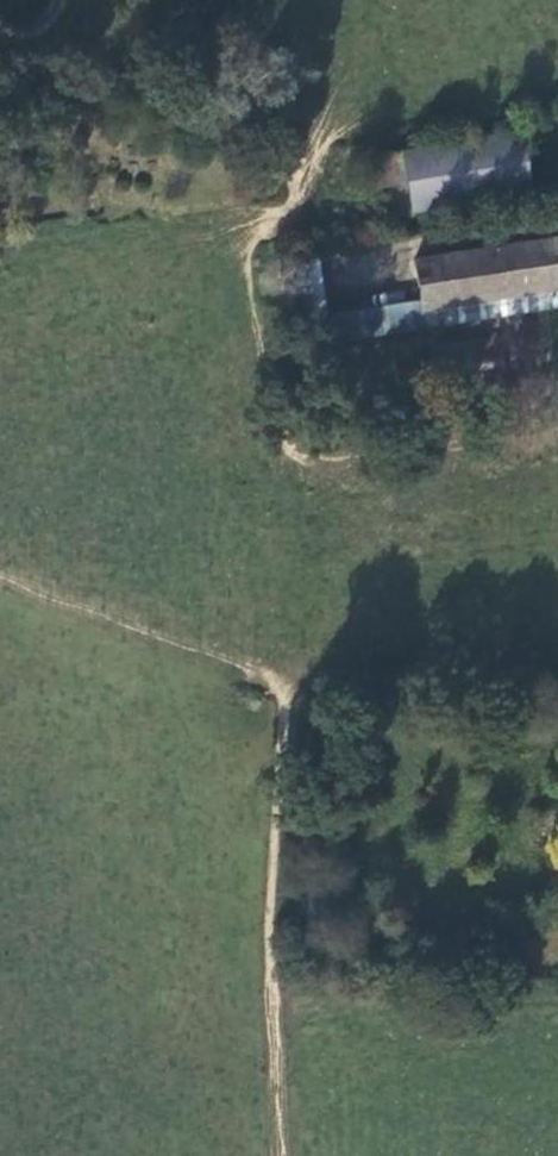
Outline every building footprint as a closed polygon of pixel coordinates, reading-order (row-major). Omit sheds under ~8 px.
[(515,140),(372,168),(379,211),(412,205),(415,218),(526,198),(515,140)] [(557,300),(557,244),(417,265),(426,322),(557,300)] [(298,312),(306,360),(334,353),(330,337),(322,338),(315,307),(298,312)] [(471,393),(465,362),(430,366),(435,399),(471,393)]
